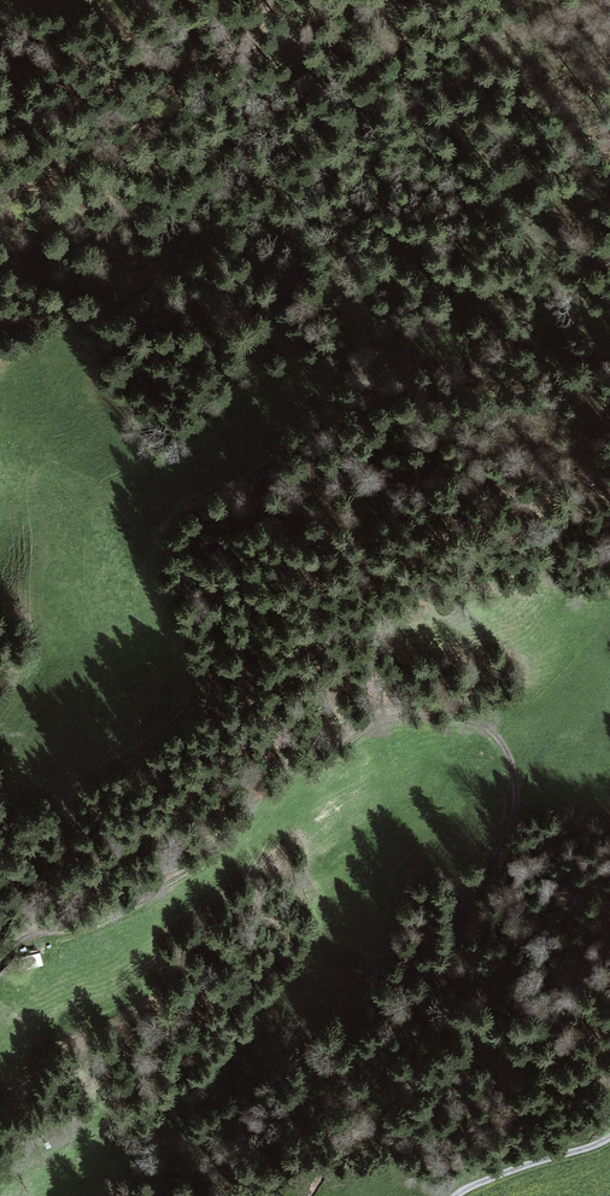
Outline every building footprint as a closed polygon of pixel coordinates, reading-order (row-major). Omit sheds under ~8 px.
[(41,949),(23,950),(23,964),(41,963),(41,949)]
